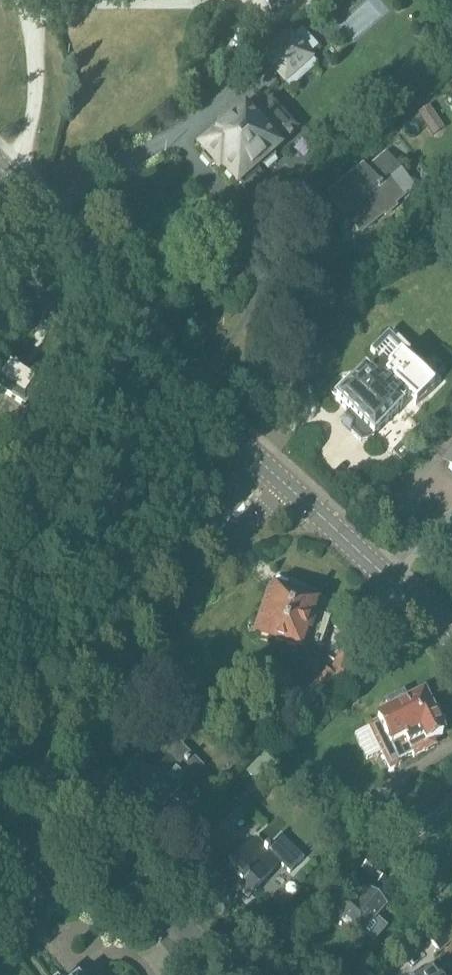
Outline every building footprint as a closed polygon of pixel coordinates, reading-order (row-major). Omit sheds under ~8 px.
[(270,11),(293,0),(265,0),(270,11)] [(315,59),(310,53),(317,47),(300,29),(294,35),(290,30),(259,58),(285,86),(315,59)] [(244,109),(200,148),(203,151),(199,154),(213,169),(216,166),(219,169),(222,166),(237,184),(239,182),(247,191),(263,177),(255,167),(259,164),(264,166),(274,157),(273,152),(278,147),(277,146),(297,128),(271,99),(261,108),(255,101),(245,110),(244,109)] [(433,137),(444,130),(429,107),(418,114),(433,137)] [(385,154),(330,201),(344,218),(350,213),(364,229),(383,213),(385,215),(396,206),(394,204),(403,195),(413,187),(399,170),(385,154)] [(364,371),(335,400),(349,413),(344,418),(352,426),(350,433),(360,443),(367,441),(372,436),(373,437),(401,408),(399,406),(409,397),(415,403),(413,405),(414,407),(441,380),(391,331),(370,352),(392,374),(390,376),(387,374),(377,384),(367,374),(364,371)] [(43,379),(28,370),(27,372),(8,360),(5,365),(0,372),(0,391),(25,407),(38,387),(43,379)] [(427,436),(418,428),(411,435),(420,443),(427,436)] [(320,650),(331,618),(317,614),(319,607),(270,590),(259,620),(255,622),(253,628),(256,632),(254,635),(303,652),(306,646),(320,650)] [(344,640),(333,667),(346,673),(357,646),(344,640)] [(440,733),(444,731),(436,716),(432,718),(422,698),(414,702),(411,696),(405,699),(403,694),(385,703),(388,708),(382,711),(384,717),(377,721),(377,722),(368,727),(369,728),(355,736),(366,760),(381,753),(389,770),(400,765),(398,762),(412,755),(413,759),(429,751),(426,745),(442,737),(440,733)] [(136,763),(118,781),(155,816),(202,768),(180,747),(151,778),(136,763)] [(264,754),(246,772),(258,784),(276,766),(264,754)] [(290,874),(304,859),(281,837),(267,851),(256,840),(237,860),(219,844),(203,861),(226,883),(228,880),(248,899),(281,865),(290,874)] [(385,874),(369,860),(361,869),(377,883),(385,874)] [(351,900),(337,916),(360,936),(362,934),(370,941),(381,929),(373,922),(385,908),(368,893),(358,905),(351,900)] [(451,941),(451,924),(448,919),(427,938),(440,952),(451,941)]
